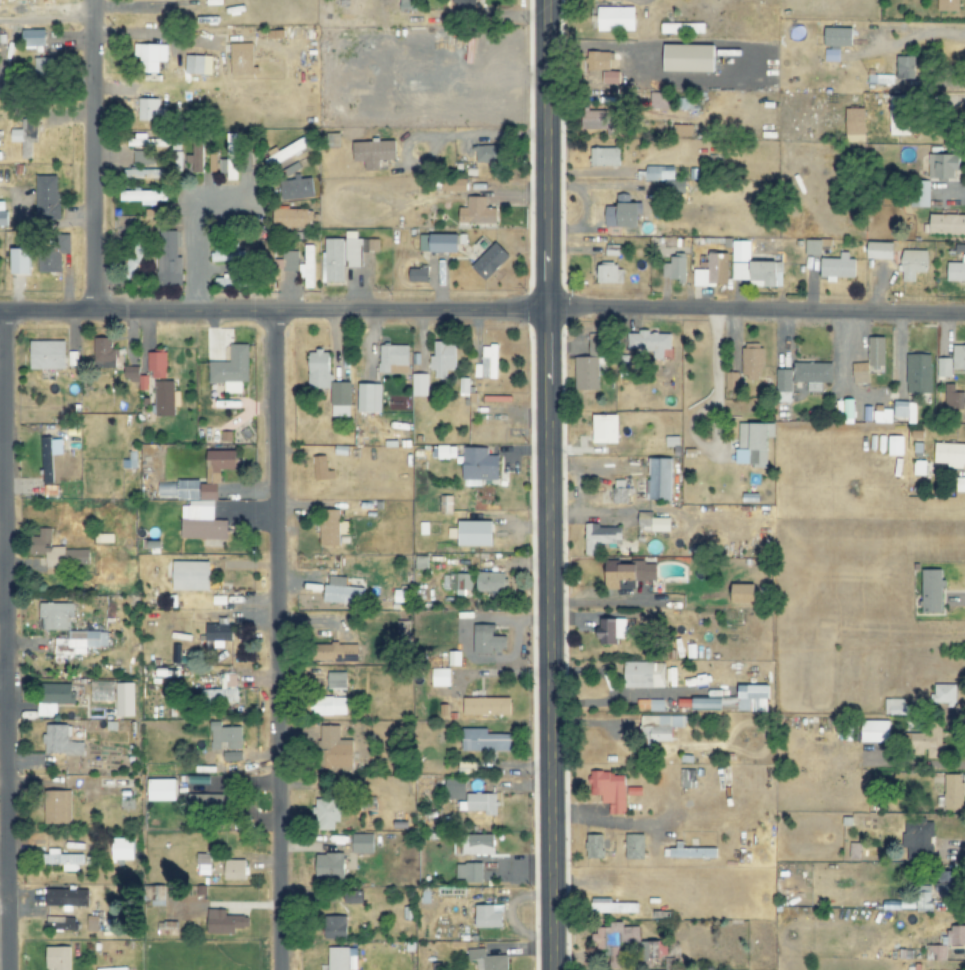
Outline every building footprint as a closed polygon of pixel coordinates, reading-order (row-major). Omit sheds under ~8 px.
[(937,11),(958,11),(958,0),(938,0),(937,11)] [(635,30),(635,7),(598,7),(599,31),(635,30)] [(661,23),(661,34),(704,33),(704,22),(661,23)] [(824,45),(852,46),(852,27),(824,27),(824,45)] [(45,29),(22,29),(23,49),(45,48),(45,29)] [(259,67),(253,67),(252,43),(230,43),(231,75),(259,74),(259,67)] [(158,72),(159,61),(166,61),(167,45),(137,44),(136,72),(158,72)] [(715,45),(664,44),(664,71),(714,72),(715,45)] [(826,60),(839,61),(840,47),(827,46),(826,60)] [(610,71),(611,52),(589,51),(589,70),(610,71)] [(212,56),(185,55),(185,74),(211,75),(212,56)] [(918,82),(917,55),(896,56),(897,83),(918,82)] [(34,79),(53,78),(52,57),(34,58),(34,79)] [(620,71),(603,71),(603,84),(620,84),(620,71)] [(650,109),(666,109),(667,92),(651,92),(650,109)] [(910,134),(910,95),(889,95),(890,135),(910,134)] [(138,120),(164,120),(164,108),(159,108),(159,98),(138,98),(138,120)] [(865,133),(865,108),(846,108),(846,133),(865,133)] [(583,129),(607,129),(607,135),(617,136),(618,111),(583,111),(583,129)] [(21,158),(30,158),(30,142),(36,142),(36,119),(22,119),(22,130),(11,130),(10,142),(21,142),(21,158)] [(674,136),(692,136),(692,125),(674,124),(674,136)] [(192,132),(192,151),(185,151),(185,171),(202,172),(204,133),(192,132)] [(226,159),(220,159),(220,173),(227,173),(227,180),(237,180),(237,133),(226,133),(226,159)] [(167,139),(146,138),(146,135),(127,135),(127,145),(167,147),(167,139)] [(267,167),(309,146),(305,137),(263,158),(267,167)] [(396,160),(395,140),(353,141),(353,162),(365,162),(365,170),(379,170),(379,160),(396,160)] [(505,163),(505,146),(476,145),(476,162),(505,163)] [(590,148),(591,166),(620,165),(620,148),(590,148)] [(152,169),(153,151),(133,150),(133,168),(152,169)] [(960,154),(929,154),(928,177),(954,178),(954,170),(960,170),(960,154)] [(674,166),(645,166),(646,181),(674,180),(674,166)] [(124,178),(164,177),(163,169),(124,170),(124,178)] [(58,175),(36,176),(37,220),(59,219),(58,175)] [(281,180),(281,199),(313,198),(313,178),(297,178),(297,180),(281,180)] [(930,181),(912,180),(911,206),(929,206),(930,181)] [(142,201),(142,204),(164,203),(164,190),(120,191),(120,201),(142,201)] [(605,226),(640,227),(640,203),(630,202),(631,195),(617,194),(617,206),(606,206),(605,226)] [(486,207),(486,196),(467,196),(467,207),(459,207),(458,222),(496,223),(497,207),(486,207)] [(308,208),(279,209),(279,227),(308,226),(308,208)] [(930,214),(929,234),(964,235),(964,215),(930,214)] [(181,285),(182,256),(177,256),(177,231),(157,231),(157,284),(181,285)] [(69,234),(43,235),(44,272),(61,272),(60,253),(69,253),(69,234)] [(458,234),(419,234),(419,252),(458,252),(458,234)] [(322,282),(344,282),(344,267),(360,267),(360,250),(379,251),(379,239),(323,238),(322,282)] [(805,255),(820,256),(821,240),(806,239),(805,255)] [(484,280),(509,256),(496,242),(471,266),(484,280)] [(866,259),(893,259),(893,243),(867,242),(866,259)] [(212,247),(212,261),(244,260),(244,247),(212,247)] [(30,249),(11,248),(10,273),(29,274),(30,249)] [(902,281),(915,282),(915,272),(928,272),(928,250),(902,250),(902,281)] [(297,251),(282,251),(282,259),(276,259),(276,271),(297,271),(297,251)] [(820,258),(820,277),(827,277),(827,281),(835,281),(835,278),(855,278),(855,259),(848,259),(848,252),(840,252),(840,258),(820,258)] [(693,285),(728,284),(727,253),(707,253),(707,261),(699,262),(699,269),(692,269),(693,285)] [(961,255),(961,262),(947,262),(947,281),(964,281),(964,255),(961,255)] [(686,256),(670,256),(670,263),(662,262),(662,280),(685,280),(686,256)] [(622,283),(622,266),(597,266),(597,283),(622,283)] [(427,281),(427,268),(409,268),(409,282),(427,281)] [(244,278),(223,281),(224,287),(245,285),(244,278)] [(663,359),(663,349),(671,349),(671,333),(632,332),(632,350),(652,351),(652,359),(663,359)] [(588,334),(589,356),(606,355),(605,333),(588,334)] [(884,337),(868,337),(868,370),(884,370),(884,337)] [(116,365),(115,348),(111,348),(111,339),(88,339),(89,366),(116,365)] [(30,369),(65,368),(65,341),(29,341),(30,369)] [(455,370),(455,341),(434,342),(434,355),(429,355),(429,371),(434,371),(434,379),(447,378),(447,370),(455,370)] [(248,381),(248,344),(230,344),(230,362),(208,361),(207,383),(224,383),(224,393),(241,393),(242,381),(248,381)] [(408,346),(380,345),(379,372),(390,373),(390,364),(408,365),(408,346)] [(496,378),(497,345),(481,345),(481,364),(474,364),(473,378),(496,378)] [(937,377),(951,377),(951,370),(964,370),(964,345),(952,345),(952,358),(937,358),(937,377)] [(762,348),(741,349),(742,379),(763,379),(762,348)] [(308,388),(330,389),(331,351),(309,351),(308,388)] [(165,352),(147,352),(147,375),(138,375),(138,372),(124,372),(124,382),(139,382),(139,390),(147,390),(147,378),(165,378),(165,352)] [(906,393),(931,392),(930,354),(905,354),(906,393)] [(598,390),(597,356),(574,357),(575,390),(598,390)] [(832,382),(832,363),(794,362),(794,382),(832,382)] [(868,383),(867,362),(852,363),(852,384),(868,383)] [(775,401),(791,402),(791,369),(776,369),(775,401)] [(737,372),(725,372),(725,390),(737,390),(737,372)] [(427,396),(428,373),(412,373),(412,396),(427,396)] [(155,381),(155,416),(175,415),(174,406),(179,406),(179,391),(174,391),(174,381),(155,381)] [(331,416),(350,416),(350,381),(331,382),(331,416)] [(358,412),(374,413),(375,384),(358,383),(358,412)] [(954,384),(944,384),(944,409),(964,408),(964,392),(954,392),(954,384)] [(915,423),(915,401),(893,401),(893,416),(908,417),(908,423),(915,423)] [(891,422),(891,411),(875,410),(875,422),(891,422)] [(593,415),(593,443),(618,443),(618,415),(593,415)] [(774,437),(774,423),(738,423),(737,464),(752,464),(752,468),(767,468),(768,437),(774,437)] [(887,455),(902,455),(902,436),(887,436),(887,455)] [(61,437),(41,438),(43,485),(53,485),(52,455),(62,454),(61,437)] [(935,443),(934,463),(948,463),(947,468),(964,469),(964,444),(935,443)] [(456,459),(456,446),(433,445),(432,458),(456,459)] [(463,485),(482,485),(482,480),(498,480),(498,455),(487,455),(487,447),(463,447),(463,485)] [(312,457),(315,481),(334,478),(333,470),(327,471),(325,455),(312,457)] [(671,459),(649,458),(648,500),(670,500),(671,459)] [(956,478),(956,492),(964,492),(964,477),(956,478)] [(627,480),(613,480),(612,502),(627,502),(627,480)] [(181,506),(181,538),(227,539),(228,520),(213,520),(214,500),(190,500),(190,506),(181,506)] [(339,509),(319,510),(320,546),(339,545),(339,534),(348,534),(348,522),(339,522),(339,509)] [(670,530),(670,517),(653,518),(653,512),(638,512),(638,531),(670,530)] [(492,546),(493,521),(459,521),(458,546),(492,546)] [(584,526),(585,556),(596,555),(596,542),(621,541),(621,525),(584,526)] [(51,528),(39,528),(39,537),(28,536),(27,555),(45,555),(45,569),(51,569),(51,568),(64,568),(64,546),(51,546),(51,528)] [(89,549),(65,549),(65,564),(89,564),(89,549)] [(209,591),(209,562),(172,561),(172,591),(209,591)] [(656,564),(606,563),(605,589),(635,589),(635,580),(656,580),(656,564)] [(921,614),(943,613),(942,569),(920,570),(921,614)] [(477,591),(505,592),(505,573),(477,572),(477,591)] [(472,574),(444,573),(443,590),(472,591),(472,574)] [(346,577),(325,577),(325,603),(363,604),(363,587),(346,587),(346,577)] [(755,584),(732,584),(733,604),(756,604),(755,584)] [(107,631),(69,631),(70,620),(73,620),(73,603),(40,603),(40,630),(67,631),(67,639),(54,639),(54,647),(73,647),(73,653),(86,654),(86,647),(106,647),(107,631)] [(230,644),(231,618),(219,618),(219,625),(206,625),(206,644),(230,644)] [(627,618),(598,619),(598,645),(616,644),(616,639),(628,638),(627,618)] [(494,624),(473,625),(474,653),(505,653),(504,636),(494,636),(494,624)] [(358,661),(357,644),(316,644),(316,662),(358,661)] [(624,688),(664,688),(664,662),(624,662),(624,688)] [(449,686),(449,669),(432,669),(433,686),(449,686)] [(327,690),(347,690),(347,673),(328,672),(327,690)] [(237,703),(237,674),(221,674),(221,689),(200,689),(200,703),(237,703)] [(113,681),(90,681),(91,701),(113,701),(113,681)] [(56,704),(74,704),(75,684),(38,683),(37,716),(56,717),(56,704)] [(133,716),(133,683),(116,683),(116,717),(133,716)] [(956,685),(934,684),(934,694),(930,694),(929,705),(955,706),(956,685)] [(692,710),(767,711),(768,685),(737,685),(737,698),(692,697),(692,710)] [(346,716),(346,697),(310,696),(309,715),(346,716)] [(510,716),(510,698),(462,697),(462,715),(510,716)] [(904,698),(885,699),(885,715),(910,714),(910,705),(904,706),(904,698)] [(672,742),(673,727),(684,728),(684,716),(641,715),(641,741),(672,742)] [(889,742),(889,720),(861,721),(861,743),(889,742)] [(922,734),(906,733),(904,752),(926,753),(926,757),(944,759),(945,744),(941,744),(942,721),(923,720),(922,734)] [(221,727),(220,721),(210,722),(210,750),(225,749),(242,749),(241,727),(221,727)] [(43,754),(84,755),(84,742),(69,742),(70,725),(44,725),(43,754)] [(354,740),(339,739),(340,726),(319,725),(318,773),(352,774),(354,740)] [(510,735),(487,734),(487,728),(462,728),(461,751),(510,751),(510,735)] [(609,814),(624,815),(625,773),(591,772),(590,796),(602,796),(601,803),(609,803),(609,814)] [(964,775),(944,774),(944,810),(963,810),(964,775)] [(444,799),(465,800),(465,779),(445,778),(444,799)] [(176,779),(148,780),(148,801),(176,801),(176,779)] [(70,791),(44,791),(44,825),(71,825),(70,791)] [(190,813),(231,811),(231,793),(189,794),(190,813)] [(495,793),(466,794),(466,801),(458,801),(459,811),(484,811),(485,815),(496,815),(495,793)] [(340,822),(339,799),(316,800),(316,830),(334,830),(334,822),(340,822)] [(935,856),(931,821),(900,825),(904,860),(935,856)] [(352,853),(373,853),(373,834),(353,834),(352,853)] [(462,835),(462,842),(453,842),(453,855),(494,854),(493,834),(462,835)] [(586,858),(603,858),(602,835),(586,835),(586,858)] [(644,835),(625,835),(625,859),(644,859),(644,835)] [(133,838),(112,839),(112,861),(133,861),(133,838)] [(683,848),(683,841),(676,842),(676,848),(663,848),(663,858),(716,857),(716,848),(683,848)] [(62,865),(62,871),(81,872),(81,855),(60,854),(60,851),(41,851),(41,864),(62,865)] [(316,854),(316,879),(344,879),(344,853),(316,854)] [(210,854),(197,854),(197,875),(210,875),(210,854)] [(246,861),(225,860),(224,880),(245,880),(246,861)] [(482,882),(482,864),(456,863),(456,882),(482,882)] [(956,897),(956,871),(936,872),(937,898),(956,897)] [(916,911),(931,911),(931,892),(916,892),(916,911)] [(637,913),(637,903),(612,903),(612,899),(593,899),(592,913),(637,913)] [(475,928),(502,928),(502,905),(475,905),(475,928)] [(248,929),(248,916),(226,916),(226,910),(208,909),(207,933),(235,934),(235,928),(248,929)] [(77,917),(46,916),(46,929),(76,930),(77,917)] [(346,916),(324,916),(325,940),(347,939),(346,916)] [(158,922),(158,936),(177,935),(177,922),(158,922)] [(640,945),(640,926),(623,927),(623,922),(610,922),(610,927),(601,927),(601,969),(621,968),(621,945),(640,945)] [(949,925),(948,944),(964,945),(964,926),(949,925)] [(946,946),(925,945),(925,960),(945,960),(946,946)] [(46,947),(47,969),(70,969),(70,947),(46,947)] [(357,956),(349,956),(349,948),(328,948),(329,969),(357,969),(357,956)] [(485,956),(485,949),(467,949),(468,961),(476,960),(477,969),(507,969),(506,956),(485,956)]
